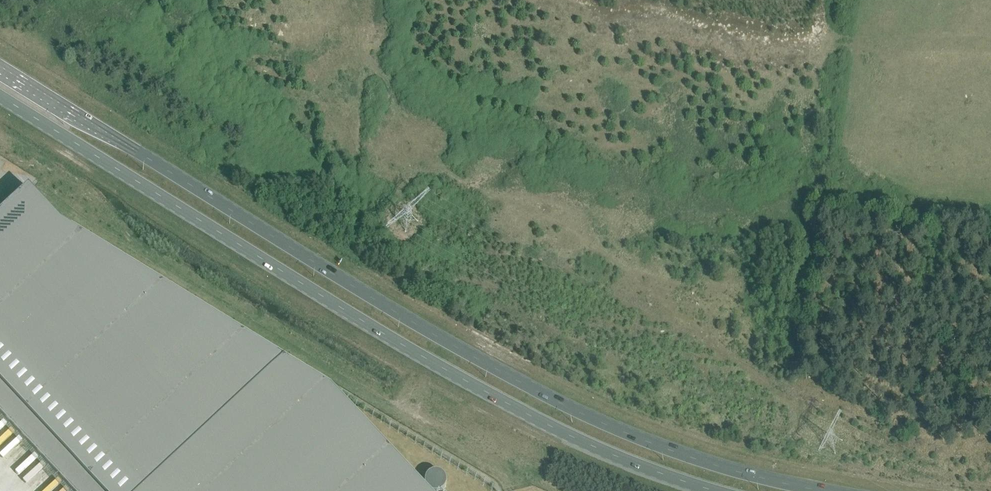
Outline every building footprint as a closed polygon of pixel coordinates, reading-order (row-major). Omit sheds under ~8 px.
[(71,490),(426,490),(330,387),(61,222),(45,206),(31,191),(28,187),(0,213),(0,415),(71,490)]
